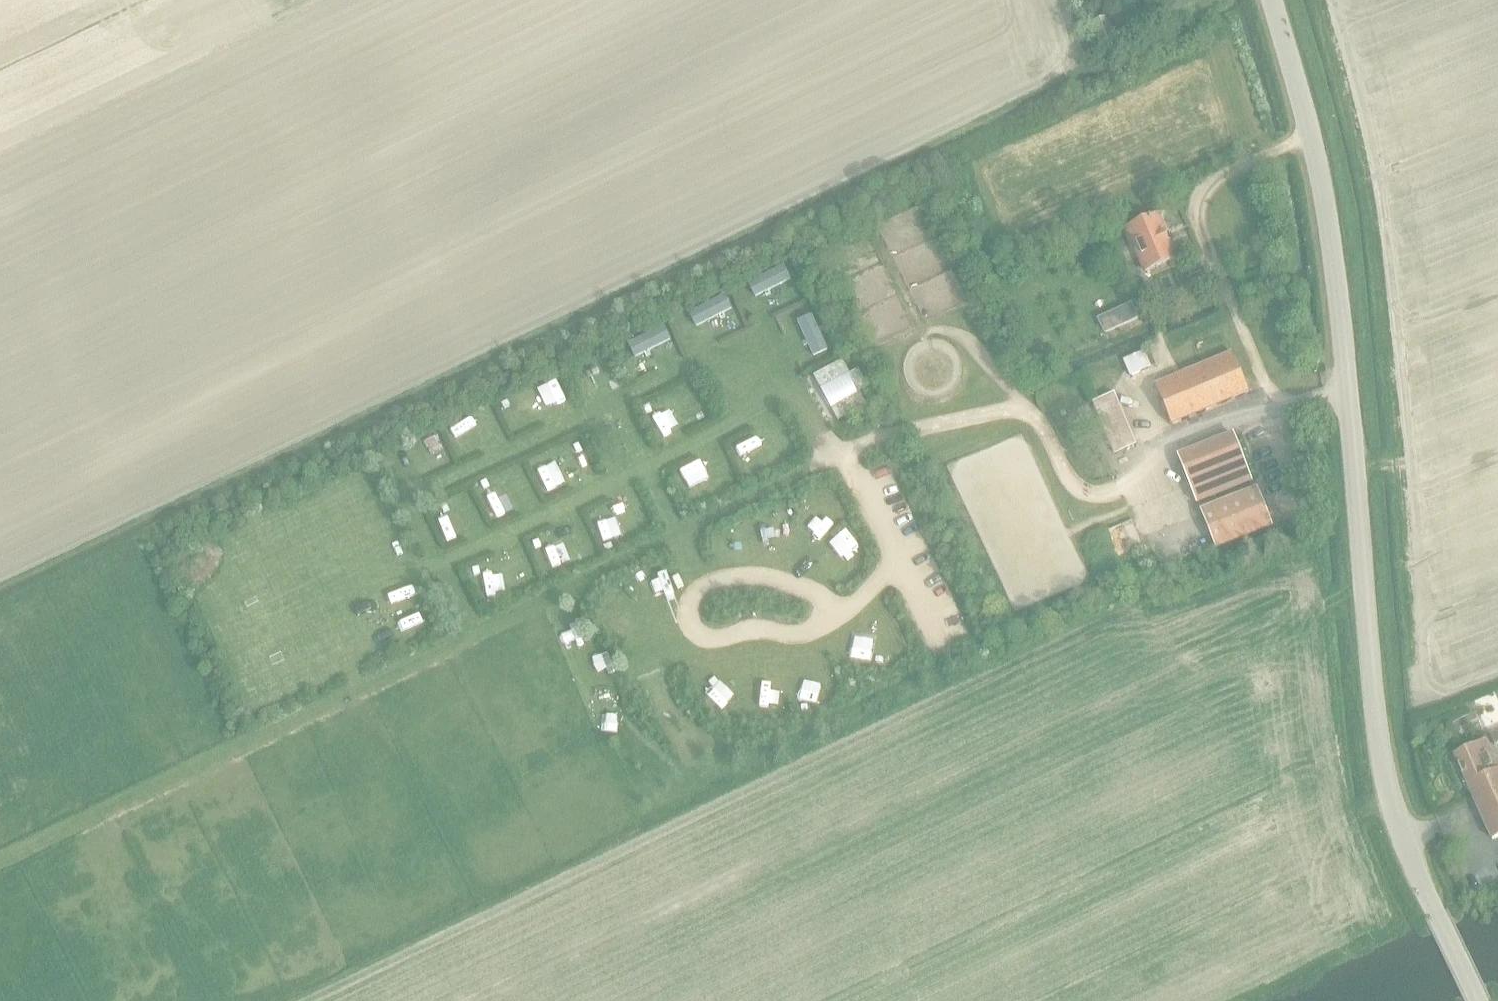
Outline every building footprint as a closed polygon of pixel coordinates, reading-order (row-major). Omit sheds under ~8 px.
[(1168,242),(1167,242),(1163,232),(1164,231),(1157,215),(1127,227),(1145,271),(1175,258),(1168,242)] [(1123,358),(1130,375),(1155,363),(1153,359),(1166,353),(1159,338),(1147,344),(1148,348),(1123,358)] [(1154,384),(1171,425),(1248,392),(1231,352),(1154,384)] [(841,363),(812,378),(819,391),(845,377),(856,397),(831,411),(838,423),(864,408),(857,394),(866,389),(857,373),(848,376),(841,363)] [(1093,401),(1115,454),(1136,445),(1114,392),(1093,401)] [(1176,453),(1196,503),(1253,479),(1233,430),(1176,453)] [(1200,508),(1216,549),(1273,526),(1256,485),(1200,508)] [(1104,530),(1116,557),(1143,546),(1132,518),(1104,530)] [(1493,743),(1497,741),(1497,726),(1488,731),(1493,743)] [(1497,836),(1497,768),(1485,739),(1453,754),(1466,783),(1467,783),(1492,839),(1497,836)]
